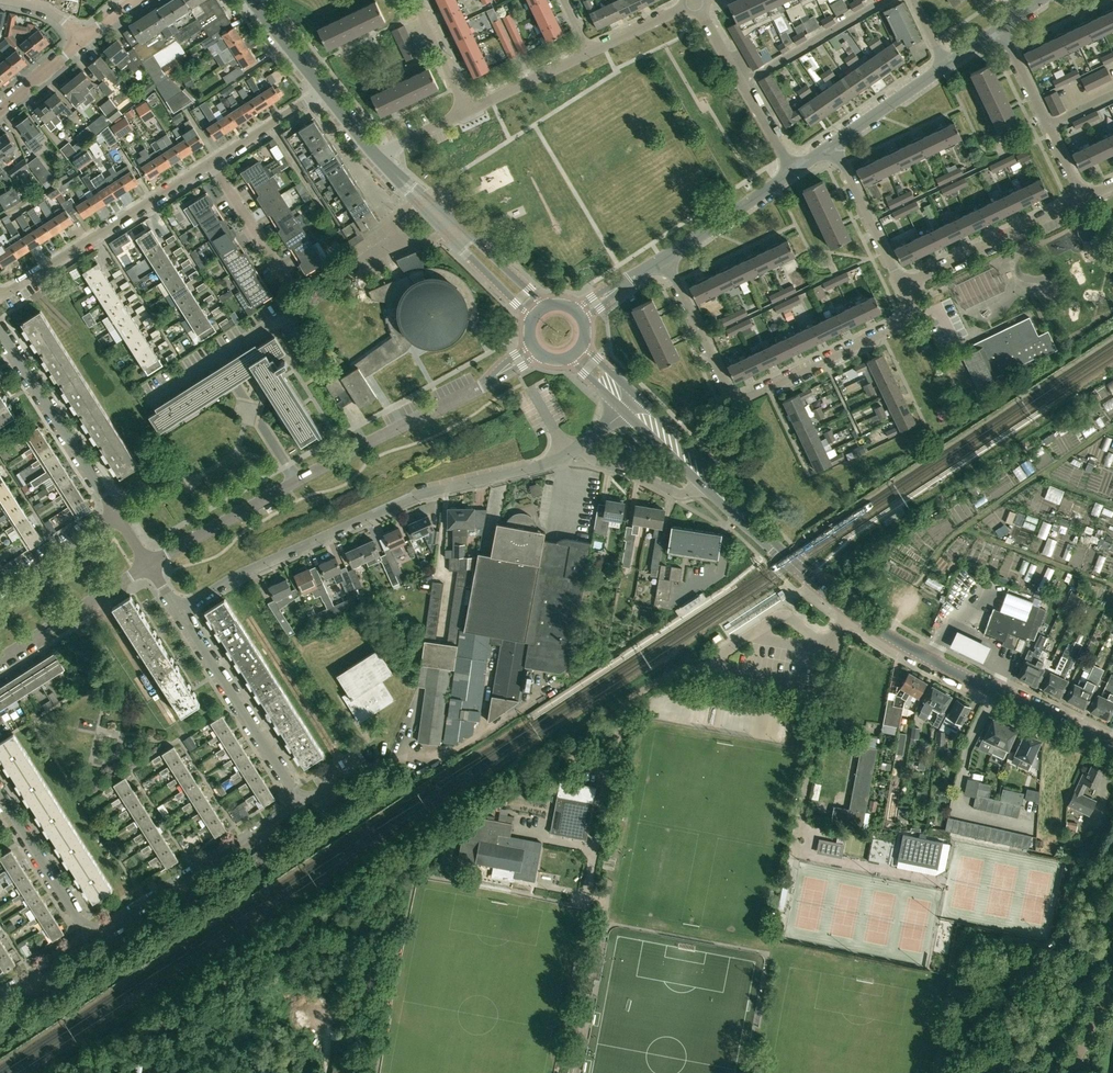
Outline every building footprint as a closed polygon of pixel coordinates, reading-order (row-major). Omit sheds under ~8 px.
[(157,8),(177,39),(180,43),(204,28),(186,0),(170,0),(157,8)] [(204,28),(209,36),(226,26),(231,22),(217,0),(186,0),(204,28)] [(440,3),(443,10),(441,11),(446,21),(448,20),(451,27),(466,20),(456,0),(446,0),(440,3)] [(536,16),(551,9),(548,2),(550,1),(549,0),(528,0),(536,16)] [(584,1),(597,28),(609,22),(602,8),(595,11),(590,0),(585,0),(584,1)] [(613,2),(620,17),(632,11),(627,0),(617,0),(613,2)] [(632,11),(644,6),(641,0),(627,0),(632,11)] [(728,27),(740,47),(751,40),(748,34),(755,27),(787,12),(792,22),(808,14),(803,5),(813,0),(737,0),(728,4),(737,23),(728,27)] [(836,1),(842,13),(848,9),(843,0),(838,0),(836,1)] [(855,1),(859,8),(864,5),(862,1),(861,0),(856,0),(855,1)] [(347,15),(356,35),(386,21),(376,1),(347,15)] [(836,1),(830,5),(837,16),(842,13),(836,1)] [(855,1),(849,4),(852,7),(854,11),(859,8),(855,1)] [(902,1),(884,10),(898,39),(893,43),(898,50),(906,44),(907,46),(920,40),(902,1)] [(613,2),(602,8),(609,22),(620,17),(613,2)] [(175,58),(185,52),(180,43),(177,39),(157,8),(130,25),(136,35),(140,41),(132,47),(142,62),(144,65),(153,79),(157,85),(157,86),(166,100),(168,103),(171,108),(174,113),(193,100),(185,93),(183,90),(172,79),(169,76),(168,76),(169,75),(161,67),(175,58)] [(1096,18),(1104,33),(1112,29),(1112,9),(1112,8),(1103,13),(1103,15),(1096,18)] [(494,9),(485,13),(488,20),(497,16),(494,9)] [(551,9),(536,16),(548,41),(563,33),(559,26),(561,25),(556,15),(554,16),(551,9)] [(510,14),(503,17),(509,29),(516,26),(510,14)] [(831,14),(826,17),(831,25),(836,22),(834,18),(831,14)] [(347,15),(318,29),(327,49),(356,35),(347,15)] [(783,15),(773,20),(779,33),(789,28),(783,15)] [(814,15),(808,19),(814,29),(820,26),(814,15)] [(826,17),(821,20),(823,24),(825,28),(831,25),(826,17)] [(1079,26),(1073,29),(1080,45),(1104,33),(1096,18),(1089,21),(1089,20),(1079,25),(1079,26)] [(499,19),(493,22),(498,34),(505,31),(499,19)] [(808,19),(802,22),(808,32),(814,29),(808,19)] [(466,20),(451,27),(455,34),(453,35),(457,45),(459,44),(463,51),(478,44),(466,20)] [(13,35),(13,31),(15,24),(8,23),(5,37),(6,38),(8,39),(13,35)] [(27,34),(30,37),(41,49),(50,42),(48,40),(49,39),(45,34),(44,35),(39,29),(35,25),(30,24),(29,27),(28,27),(21,26),(20,32),(27,34)] [(404,25),(392,31),(395,37),(407,31),(404,25)] [(209,36),(204,40),(207,45),(217,38),(224,49),(242,38),(235,27),(229,30),(226,26),(209,36)] [(516,26),(509,29),(515,41),(522,38),(516,26)] [(1055,38),(1048,41),(1056,57),(1080,45),(1073,29),(1065,33),(1064,32),(1055,36),(1055,38)] [(783,42),(785,46),(793,41),(786,30),(780,34),(784,42),(783,42)] [(407,31),(395,37),(398,43),(410,37),(407,31)] [(505,31),(498,34),(504,47),(511,43),(505,31)] [(803,31),(798,34),(802,41),(807,38),(805,35),(803,31)] [(798,34),(793,37),(795,41),(797,44),(802,41),(798,34)] [(877,35),(872,39),(877,45),(882,41),(877,35)] [(31,57),(35,53),(37,55),(42,51),(41,49),(30,37),(21,45),(31,57)] [(410,37),(398,43),(401,49),(413,43),(410,37)] [(6,38),(0,43),(0,48),(1,49),(3,48),(10,42),(8,39),(6,38)] [(242,38),(224,49),(221,51),(228,62),(231,60),(249,49),(242,38)] [(872,48),(877,45),(872,39),(868,42),(872,48)] [(132,47),(127,51),(118,40),(105,50),(120,69),(127,63),(135,73),(144,65),(142,62),(132,47)] [(751,40),(740,47),(743,53),(754,46),(751,40)] [(1031,49),(1023,53),(1031,68),(1056,57),(1048,41),(1041,45),(1040,43),(1031,48),(1031,49)] [(788,50),(785,46),(783,42),(778,45),(782,53),(788,50)] [(413,43),(401,49),(404,55),(416,49),(413,43)] [(898,50),(893,43),(881,51),(893,68),(905,60),(898,50)] [(478,44),(463,51),(466,58),(464,59),(469,69),(471,68),(475,76),(489,69),(478,44)] [(754,46),(743,53),(746,58),(758,52),(754,46)] [(249,49),(231,60),(234,65),(240,62),(244,68),(256,60),(249,49)] [(416,49),(404,55),(407,61),(419,55),(416,49)] [(17,50),(8,58),(18,70),(27,63),(17,50)] [(876,54),(869,59),(881,76),(893,68),(881,51),(876,54)] [(758,52),(746,58),(749,64),(761,57),(758,52)] [(854,52),(849,55),(853,61),(858,58),(854,52)] [(1101,58),(1104,64),(1112,60),(1112,53),(1112,52),(1101,58)] [(848,65),(853,61),(849,55),(844,59),(848,65)] [(112,70),(107,65),(100,56),(89,65),(101,79),(107,74),(115,84),(122,79),(114,68),(112,70)] [(761,57),(749,64),(753,70),(764,64),(764,63),(761,57)] [(0,64),(0,69),(8,78),(18,70),(8,58),(0,64)] [(178,62),(175,58),(161,67),(169,75),(181,67),(178,62)] [(869,59),(857,67),(870,84),(881,76),(869,59)] [(990,64),(971,73),(984,102),(1004,93),(990,64)] [(224,77),(228,83),(244,73),(240,66),(224,77)] [(846,75),(858,92),(870,84),(857,67),(852,71),(846,75)] [(1106,67),(1100,70),(1106,82),(1112,79),(1106,67)] [(430,68),(400,82),(410,101),(439,87),(430,68)] [(830,68),(826,71),(830,77),(835,74),(830,68)] [(77,75),(72,79),(91,102),(95,98),(90,92),(91,91),(86,85),(92,81),(83,70),(83,71),(81,69),(76,73),(77,75)] [(1077,69),(1065,75),(1068,82),(1080,76),(1077,69)] [(1100,70),(1094,73),(1099,85),(1106,82),(1100,70)] [(830,77),(826,71),(821,75),(825,81),(830,77)] [(272,73),(268,76),(272,84),(277,81),(272,73)] [(1094,73),(1087,76),(1093,88),(1099,85),(1094,73)] [(770,74),(759,80),(786,127),(795,122),(790,114),(793,112),(770,74)] [(192,79),(190,75),(188,76),(183,79),(188,87),(195,83),(192,79)] [(834,83),(846,100),(858,92),(846,75),(834,83)] [(1065,75),(1053,81),(1056,87),(1068,82),(1065,75)] [(1087,76),(1081,79),(1087,91),(1093,88),(1087,76)] [(252,77),(247,80),(257,96),(251,100),(258,111),(270,104),(262,93),(252,77)] [(72,79),(67,83),(66,82),(60,86),(62,88),(61,88),(68,97),(70,99),(75,105),(80,100),(82,99),(87,105),(91,102),(72,79)] [(157,85),(153,79),(139,90),(144,96),(157,86),(157,85)] [(104,81),(99,85),(108,96),(113,92),(104,81)] [(400,82),(371,95),(381,115),(410,101),(400,82)] [(834,83),(823,91),(834,109),(846,100),(834,83)] [(236,90),(232,84),(230,85),(228,86),(228,87),(231,92),(236,90)] [(807,84),(802,87),(806,94),(811,90),(807,84)] [(273,86),(262,93),(270,104),(281,97),(280,96),(283,94),(279,87),(275,89),(273,86)] [(231,92),(227,87),(223,89),(227,96),(231,93),(231,92)] [(243,87),(238,90),(243,98),(248,95),(243,87)] [(802,87),(797,91),(801,97),(806,94),(802,87)] [(823,91),(811,100),(823,117),(834,109),(823,91)] [(1056,91),(1044,97),(1048,103),(1059,98),(1056,91)] [(46,101),(56,114),(62,109),(68,116),(73,112),(67,104),(66,105),(56,93),(52,96),(50,94),(44,98),(46,101)] [(154,93),(146,99),(149,102),(156,96),(154,93)] [(1004,93),(984,102),(998,131),(1018,122),(1004,93)] [(135,95),(134,94),(128,99),(133,105),(138,101),(139,100),(135,95)] [(232,94),(228,97),(232,105),(230,106),(234,111),(229,114),(236,125),(247,118),(240,107),(232,94)] [(41,105),(36,109),(46,122),(45,122),(51,130),(56,126),(56,125),(61,120),(56,114),(46,101),(44,98),(38,103),(41,105)] [(1059,98),(1048,103),(1051,110),(1063,104),(1059,98)] [(251,100),(240,107),(247,118),(258,111),(251,100)] [(793,112),(790,114),(795,122),(798,121),(797,120),(803,115),(810,125),(823,117),(811,100),(793,112)] [(212,124),(207,127),(215,139),(226,132),(218,121),(205,101),(199,105),(212,124)] [(221,102),(216,105),(221,112),(226,109),(221,102)] [(115,104),(102,115),(109,125),(123,114),(115,104)] [(1063,104),(1051,110),(1054,116),(1065,110),(1063,104)] [(136,115),(133,109),(125,113),(129,119),(136,115)] [(1097,110),(1085,116),(1088,123),(1100,117),(1097,110)] [(229,114),(218,121),(226,132),(236,125),(229,114)] [(182,120),(178,115),(173,118),(176,122),(177,124),(182,120)] [(40,131),(36,125),(29,116),(27,116),(24,118),(23,120),(16,126),(23,134),(28,140),(26,141),(35,152),(42,146),(34,135),(40,131)] [(1085,116),(1073,122),(1076,129),(1088,123),(1085,116)] [(128,120),(126,117),(111,126),(114,130),(119,138),(123,136),(134,129),(128,121),(128,120)] [(101,132),(105,128),(98,119),(88,126),(96,136),(101,132)] [(189,130),(183,134),(193,150),(204,143),(189,120),(184,123),(189,130)] [(297,123),(281,134),(291,150),(320,132),(313,121),(301,128),(297,123)] [(936,131),(929,134),(936,149),(961,137),(954,123),(946,126),(945,124),(935,129),(936,131)] [(108,125),(105,128),(101,132),(110,146),(118,140),(108,125)] [(83,147),(96,136),(88,126),(75,137),(83,147)] [(178,127),(173,130),(178,137),(176,138),(179,143),(175,146),(182,157),(193,150),(183,134),(178,127)] [(320,132),(291,150),(299,162),(328,143),(321,131),(320,132)] [(0,138),(0,144),(11,160),(15,157),(12,152),(14,151),(12,149),(16,146),(7,133),(0,138)] [(167,134),(162,137),(167,144),(165,145),(168,150),(164,153),(171,164),(182,157),(175,146),(167,134)] [(912,142),(905,146),(912,161),(936,149),(929,134),(922,138),(921,136),(911,141),(912,142)] [(1097,142),(1104,157),(1111,153),(1112,155),(1112,134),(1097,142)] [(272,139),(268,141),(272,148),(277,144),(276,143),(273,138),(272,139)] [(94,154),(102,150),(96,140),(88,145),(94,154)] [(156,150),(150,154),(153,160),(160,171),(171,164),(164,153),(156,141),(151,144),(156,150)] [(69,142),(60,149),(68,159),(77,151),(69,142)] [(1097,142),(1072,154),(1079,168),(1087,165),(1088,167),(1098,162),(1097,160),(1104,157),(1097,142)] [(328,143),(299,162),(306,173),(336,154),(328,143)] [(2,156),(7,163),(11,160),(0,144),(0,158),(2,156)] [(272,148),(271,149),(279,161),(285,157),(277,144),(272,148)] [(888,154),(881,158),(888,172),(912,161),(905,146),(898,149),(897,147),(887,152),(888,154)] [(149,178),(160,171),(153,160),(150,154),(145,148),(145,147),(140,151),(148,163),(142,167),(149,178)] [(94,160),(87,149),(72,158),(79,169),(94,160)] [(1025,150),(1015,155),(1020,166),(1030,161),(1025,150)] [(336,154),(306,173),(313,184),(342,165),(336,154)] [(1013,154),(1002,160),(1005,166),(1016,160),(1013,154)] [(38,157),(28,165),(42,183),(52,175),(38,157)] [(255,188),(274,176),(291,165),(285,157),(279,161),(276,163),(274,160),(263,167),(259,161),(251,166),(250,165),(240,170),(247,180),(249,179),(255,188)] [(29,167),(25,158),(8,170),(13,177),(29,167)] [(863,166),(856,169),(863,184),(888,172),(881,158),(874,161),(873,159),(862,164),(863,166)] [(1002,160),(989,165),(993,172),(1005,166),(1002,160)] [(128,189),(139,182),(128,165),(117,172),(120,177),(128,189)] [(342,165),(313,184),(320,195),(350,176),(342,165)] [(120,177),(117,172),(113,166),(108,169),(112,175),(106,179),(117,196),(128,189),(120,177)] [(959,167),(948,172),(951,179),(963,173),(959,167)] [(948,172),(936,178),(939,184),(951,179),(948,172)] [(98,191),(106,203),(117,196),(106,179),(102,173),(97,176),(104,188),(98,191)] [(93,195),(88,198),(95,210),(106,203),(98,191),(87,174),(82,178),(93,195)] [(263,206),(281,195),(277,189),(281,187),(274,176),(255,188),(260,197),(258,198),(263,206)] [(350,176),(320,195),(327,206),(357,187),(350,176)] [(965,177),(953,183),(956,189),(968,184),(965,177)] [(1041,178),(1016,190),(1023,205),(1030,201),(1031,204),(1041,199),(1040,197),(1048,194),(1041,178)] [(823,181),(804,190),(817,219),(837,209),(823,181)] [(953,183),(941,189),(944,195),(956,189),(953,183)] [(84,217),(95,210),(88,198),(80,186),(74,190),(82,202),(77,205),(71,197),(68,199),(71,203),(69,204),(72,210),(73,210),(75,213),(79,210),(84,217)] [(22,199),(15,187),(0,196),(0,198),(7,209),(22,199)] [(357,187),(327,206),(334,217),(364,199),(357,187)] [(52,201),(62,194),(58,188),(48,194),(52,201)] [(911,190),(899,196),(902,202),(914,197),(911,190)] [(1016,190),(991,202),(999,217),(1006,214),(1006,215),(1017,211),(1016,209),(1023,205),(1016,190)] [(202,221),(217,212),(211,203),(213,202),(207,192),(198,198),(199,200),(191,205),(198,216),(202,221)] [(41,194),(31,200),(35,206),(38,204),(44,200),(41,194)] [(276,221),(291,212),(287,206),(288,206),(281,195),(263,206),(268,214),(270,212),(276,221)] [(899,196),(887,202),(890,208),(902,202),(899,196)] [(54,214),(53,214),(62,229),(74,222),(68,213),(72,210),(69,204),(71,203),(68,199),(61,203),(64,208),(62,209),(61,208),(60,208),(59,208),(58,208),(55,210),(54,211),(54,212),(54,213),(54,214)] [(334,217),(341,229),(371,210),(364,199),(334,217)] [(44,200),(38,204),(49,220),(44,224),(52,236),(62,229),(53,214),(44,200)] [(916,200),(904,206),(907,213),(919,207),(916,200)] [(991,202),(967,213),(974,228),(982,225),(983,227),(993,222),(991,220),(999,217),(991,202)] [(923,207),(932,225),(939,222),(930,204),(923,207)] [(904,206),(892,212),(895,219),(907,213),(904,206)] [(33,207),(27,211),(35,224),(42,220),(33,207)] [(837,209),(817,219),(831,248),(851,238),(837,209)] [(341,243),(341,244),(360,232),(378,221),(371,210),(341,229),(335,233),(341,243)] [(212,238),(230,227),(225,219),(222,221),(217,212),(202,221),(206,227),(205,228),(212,238)] [(284,239),(302,228),(295,217),(294,218),(291,212),(276,221),(282,230),(279,231),(284,239)] [(967,213),(943,225),(950,240),(957,237),(958,238),(968,234),(967,232),(974,228),(967,213)] [(22,214),(16,218),(27,235),(22,238),(30,249),(41,242),(33,231),(22,214)] [(171,217),(169,218),(174,226),(179,223),(177,219),(174,215),(171,217)] [(1099,237),(1097,226),(1089,217),(1083,222),(1082,221),(1077,225),(1078,234),(1084,241),(1091,240),(1091,239),(1099,237)] [(12,221),(5,225),(13,237),(8,239),(19,256),(30,249),(22,238),(12,221)] [(44,224),(33,231),(41,242),(52,236),(44,224)] [(943,225),(919,237),(926,252),(933,248),(934,250),(944,245),(943,243),(950,240),(943,225)] [(219,258),(238,245),(232,237),(235,235),(230,227),(212,238),(208,241),(219,258)] [(297,254),(312,245),(308,239),(309,239),(302,228),(284,239),(289,247),(292,246),(297,254)] [(151,229),(136,238),(148,257),(163,247),(151,229)] [(360,232),(341,244),(345,250),(364,238),(360,232)] [(0,242),(0,263),(2,267),(19,256),(8,239),(4,233),(0,235),(0,239),(1,241),(0,242)] [(177,239),(174,235),(166,240),(169,244),(177,239)] [(919,237),(894,249),(901,263),(909,260),(910,262),(920,257),(919,255),(926,252),(919,237)] [(770,248),(763,252),(770,266),(795,254),(788,240),(779,244),(778,241),(769,246),(770,248)] [(318,241),(312,245),(297,254),(303,263),(301,265),(307,275),(316,269),(315,267),(323,262),(318,254),(324,251),(318,241)] [(229,274),(233,272),(251,261),(246,253),(244,254),(238,245),(219,258),(229,274)] [(184,251),(181,246),(174,251),(176,256),(184,251)] [(163,247),(148,257),(156,268),(170,259),(163,247)] [(424,267),(423,254),(420,247),(396,258),(399,265),(407,274),(401,278),(400,277),(393,281),(392,280),(385,285),(384,284),(368,291),(372,299),(386,302),(385,307),(387,307),(387,309),(387,311),(387,314),(387,317),(385,317),(386,322),(388,322),(389,325),(390,328),(391,331),(390,332),(392,336),(330,381),(326,374),(321,377),(326,384),(334,397),(348,388),(360,407),(377,397),(365,377),(388,362),(406,351),(407,350),(413,342),(415,343),(417,344),(419,345),(421,346),(422,346),(424,347),(426,347),(429,348),(432,348),(435,348),(437,348),(439,347),(441,347),(443,347),(445,346),(447,345),(449,344),(451,343),(453,342),(455,340),(457,339),(458,337),(460,335),(461,334),(463,332),(464,330),(465,327),(466,326),(467,323),(468,319),(475,320),(477,311),(475,310),(476,302),(475,302),(473,294),(472,294),(470,286),(468,286),(464,279),(463,280),(457,274),(456,275),(449,270),(448,271),(441,267),(441,268),(432,266),(432,268),(424,267)] [(195,249),(191,252),(196,260),(200,257),(195,249)] [(745,260),(738,263),(746,278),(770,266),(763,252),(756,255),(754,253),(744,258),(745,260)] [(192,262),(189,258),(181,263),(184,267),(192,262)] [(170,259),(156,268),(163,280),(178,271),(170,259)] [(240,291),(259,279),(254,270),(256,269),(251,261),(233,272),(237,278),(233,280),(240,291)] [(98,263),(83,273),(94,291),(109,281),(98,263)] [(721,272),(714,275),(721,290),(746,278),(738,263),(731,267),(730,265),(720,270),(721,272)] [(115,277),(123,273),(120,268),(112,273),(115,277)] [(199,274),(197,270),(189,275),(191,279),(199,274)] [(178,271),(163,280),(171,292),(186,283),(178,271)] [(846,271),(834,277),(838,284),(850,278),(846,271)] [(697,283),(690,287),(694,297),(697,302),(721,290),(714,275),(707,278),(706,276),(696,281),(697,283)] [(834,277),(822,283),(826,289),(838,284),(834,277)] [(259,279),(240,291),(247,302),(251,299),(255,305),(263,300),(264,302),(273,296),(267,286),(265,287),(259,279)] [(123,289),(130,284),(127,280),(120,285),(123,289)] [(109,281),(94,291),(102,303),(117,293),(109,281)] [(207,286),(204,282),(196,287),(199,291),(207,286)] [(186,283),(171,292),(178,304),(193,295),(186,283)] [(793,284),(781,290),(784,296),(796,291),(793,284)] [(219,297),(222,302),(235,294),(231,290),(219,297)] [(781,290),(769,296),(772,302),(784,296),(781,290)] [(130,301),(138,296),(135,292),(127,297),(130,301)] [(117,293),(102,303),(109,314),(124,305),(117,293)] [(214,298),(212,294),(204,299),(207,303),(214,298)] [(798,294),(786,300),(789,307),(801,301),(798,294)] [(193,295),(178,304),(186,316),(201,307),(193,295)] [(874,295),(849,307),(856,322),(863,319),(864,321),(874,316),(873,314),(881,310),(874,295)] [(652,299),(632,308),(646,337),(666,328),(659,314),(652,299)] [(786,300),(774,306),(777,313),(783,310),(789,307),(786,300)] [(138,314),(146,308),(143,304),(135,309),(138,314)] [(124,305),(109,314),(117,326),(132,317),(124,305)] [(222,310),(219,306),(212,311),(214,315),(222,310)] [(201,307),(186,316),(193,328),(208,319),(201,307)] [(744,307),(732,313),(736,320),(747,314),(744,307)] [(849,307),(825,319),(832,334),(839,330),(840,332),(850,327),(849,326),(856,322),(849,307)] [(791,310),(784,313),(788,320),(794,317),(791,310)] [(41,311),(22,323),(41,354),(60,342),(41,311)] [(732,313),(720,319),(724,326),(736,320),(732,313)] [(145,325),(153,320),(150,316),(143,321),(145,325)] [(132,317),(117,326),(125,338),(139,329),(132,317)] [(1048,330),(1038,335),(1029,317),(972,344),(975,350),(962,356),(977,388),(998,378),(997,376),(1038,356),(1039,358),(1057,349),(1048,330)] [(230,322),(227,318),(219,323),(222,327),(230,322)] [(749,318),(737,323),(741,330),(753,325),(749,318)] [(208,319),(193,328),(201,340),(216,331),(208,319)] [(825,319),(801,331),(808,346),(815,342),(816,344),(826,339),(825,337),(832,334),(825,319)] [(737,323),(725,329),(728,336),(741,330),(737,323)] [(153,337),(161,332),(158,328),(150,333),(153,337)] [(666,328),(646,337),(660,366),(680,357),(673,342),(666,328)] [(139,329),(125,338),(132,350),(147,341),(139,329)] [(801,331),(776,343),(783,357),(791,353),(792,356),(802,351),(801,349),(808,346),(801,331)] [(279,374),(282,372),(280,369),(288,364),(285,361),(278,365),(275,360),(286,352),(276,336),(240,359),(244,366),(250,375),(258,370),(265,382),(262,383),(301,444),(318,434),(279,374)] [(160,349),(168,344),(166,340),(158,345),(160,349)] [(147,341),(132,350),(140,362),(155,353),(147,341)] [(60,342),(41,354),(61,385),(80,373),(60,342)] [(776,343),(752,354),(759,369),(766,365),(767,367),(777,363),(776,360),(783,357),(776,343)] [(176,356),(174,352),(173,352),(165,357),(168,361),(176,356)] [(155,353),(140,362),(148,375),(162,365),(155,353)] [(752,354),(728,366),(735,381),(742,377),(743,379),(753,374),(752,372),(759,369),(752,354)] [(873,373),(888,365),(882,354),(855,367),(858,372),(870,366),(873,373)] [(244,366),(240,359),(226,367),(149,416),(160,433),(236,384),(250,375),(244,366)] [(879,384),(894,377),(888,365),(873,373),(879,384)] [(80,373),(61,385),(81,416),(100,404),(80,373)] [(885,396),(899,389),(894,377),(879,384),(885,396)] [(866,390),(874,386),(872,381),(864,385),(866,390)] [(874,386),(866,390),(869,396),(877,392),(874,386)] [(789,413),(804,406),(801,399),(813,393),(811,388),(783,401),(789,413)] [(890,407),(905,400),(899,389),(885,396),(890,407)] [(16,415),(0,391),(0,425),(16,415)] [(337,403),(341,408),(347,404),(343,399),(337,403)] [(910,412),(905,400),(890,407),(893,413),(896,419),(910,412)] [(100,404),(81,416),(101,447),(120,435),(100,404)] [(878,413),(886,410),(883,404),(875,408),(878,413)] [(728,421),(736,417),(731,406),(723,410),(728,421)] [(794,424),(810,417),(804,406),(789,413),(794,424)] [(814,415),(822,411),(819,406),(812,409),(814,415)] [(886,410),(878,413),(880,419),(888,415),(886,410)] [(822,411),(814,415),(817,420),(825,417),(822,411)] [(910,412),(896,419),(899,425),(886,431),(889,437),(916,423),(910,412)] [(800,436),(815,429),(810,417),(794,424),(800,436)] [(38,426),(17,440),(19,444),(26,440),(31,448),(24,452),(46,438),(38,426)] [(800,436),(806,447),(821,440),(818,435),(815,429),(800,436)] [(831,429),(823,432),(825,438),(833,434),(831,429)] [(833,434),(825,438),(828,443),(836,440),(833,434)] [(120,435),(101,447),(120,478),(139,466),(120,435)] [(46,438),(24,452),(26,456),(34,451),(39,460),(53,450),(46,438)] [(811,459),(826,452),(821,440),(806,447),(811,459)] [(863,444),(857,447),(860,453),(866,450),(863,444)] [(61,462),(53,450),(39,460),(32,464),(34,467),(41,463),(46,471),(61,462)] [(826,452),(811,459),(817,471),(844,458),(842,452),(829,458),(826,452)] [(54,483),(69,474),(61,462),(46,471),(39,476),(31,482),(34,487),(50,478),(54,483)] [(23,480),(19,473),(14,476),(19,483),(23,480)] [(54,483),(38,494),(40,498),(49,492),(49,491),(56,486),(61,495),(76,485),(69,474),(54,483)] [(0,484),(0,500),(12,493),(5,481),(0,484)] [(25,493),(30,490),(26,484),(22,487),(25,493)] [(63,498),(69,506),(83,497),(76,485),(61,495),(54,499),(56,503),(63,498)] [(0,500),(0,506),(5,514),(20,505),(12,493),(0,500)] [(83,497),(69,506),(61,511),(64,514),(71,510),(77,519),(91,509),(83,497)] [(621,520),(622,514),(624,503),(623,503),(623,500),(615,499),(615,502),(607,500),(604,516),(596,514),(593,533),(607,535),(610,519),(621,520)] [(5,514),(0,517),(0,522),(7,517),(13,526),(27,516),(20,505),(5,514)] [(640,524),(647,525),(650,507),(636,505),(633,523),(634,523),(632,533),(638,534),(640,524)] [(449,509),(449,520),(449,527),(455,527),(455,544),(454,544),(454,550),(449,550),(449,570),(458,570),(458,571),(461,571),(462,557),(466,557),(465,557),(465,544),(461,544),(461,538),(461,509),(457,509),(457,507),(450,507),(450,509),(449,509)] [(461,538),(461,544),(465,544),(467,544),(467,527),(484,527),(486,512),(474,512),(474,509),(472,509),(472,507),(466,507),(466,509),(461,509),(461,538)] [(650,507),(647,525),(655,526),(653,537),(659,538),(661,527),(661,528),(664,510),(650,507)] [(497,523),(495,531),(491,556),(478,553),(464,630),(461,630),(459,645),(455,669),(453,687),(445,741),(457,743),(458,739),(462,740),(463,735),(468,736),(472,733),(474,719),(479,720),(488,656),(490,657),(492,643),(500,645),(488,720),(490,720),(519,700),(521,701),(523,691),(531,692),(534,676),(531,676),(533,667),(561,672),(570,664),(591,542),(570,539),(568,538),(566,538),(565,539),(563,539),(562,539),(561,540),(559,540),(558,541),(557,542),(544,540),(545,532),(537,530),(537,527),(536,523),(534,519),(531,516),(528,514),(524,512),(520,512),(516,513),(512,515),(509,518),(506,521),(505,525),(497,523)] [(434,529),(432,525),(428,515),(408,524),(408,525),(409,525),(415,537),(416,539),(424,536),(423,534),(434,529)] [(13,526),(5,530),(7,534),(15,529),(20,537),(35,528),(27,516),(13,526)] [(43,522),(47,527),(52,524),(49,519),(43,522)] [(1060,527),(1067,529),(1069,522),(1061,519),(1059,526),(1060,527)] [(1060,527),(1059,526),(1053,524),(1051,530),(1058,533),(1060,527)] [(672,526),(668,550),(718,557),(721,534),(672,526)] [(20,537),(13,542),(15,545),(22,541),(28,550),(43,540),(35,528),(20,537)] [(406,542),(404,538),(399,528),(385,535),(391,549),(385,551),(387,554),(396,575),(402,572),(394,554),(402,551),(399,544),(406,542)] [(373,540),(360,546),(366,560),(369,565),(382,559),(394,588),(400,585),(396,575),(387,554),(381,557),(373,540)] [(635,542),(626,541),(621,566),(631,567),(635,542)] [(414,545),(408,548),(411,555),(417,552),(414,545)] [(360,546),(346,552),(353,566),(366,560),(360,546)] [(657,577),(662,547),(655,546),(651,576),(657,577)] [(341,569),(340,567),(336,557),(320,564),(326,578),(333,575),(337,583),(342,581),(347,593),(348,592),(351,599),(334,606),(338,614),(363,602),(357,590),(353,582),(348,571),(346,567),(341,569)] [(462,557),(461,571),(469,571),(473,571),(474,557),(466,557),(462,557)] [(315,579),(314,578),(310,568),(295,575),(303,594),(311,590),(314,597),(321,594),(327,608),(316,613),(313,605),(305,609),(313,625),(338,614),(334,606),(321,576),(315,579)] [(353,582),(357,590),(363,587),(355,568),(348,571),(353,582)] [(1068,583),(1068,584),(1074,586),(1077,587),(1080,579),(1080,578),(1076,576),(1072,574),(1069,581),(1068,583)] [(659,578),(658,585),(671,587),(672,580),(669,580),(669,579),(664,579),(659,578)] [(269,587),(274,597),(275,600),(268,603),(289,636),(296,632),(280,608),(287,604),(283,596),(292,592),(295,598),(297,602),(301,600),(299,595),(296,588),(291,590),(291,589),(286,579),(269,587)] [(433,581),(432,588),(443,589),(444,583),(433,581)] [(671,587),(658,585),(657,591),(670,593),(671,587)] [(432,588),(431,594),(442,596),(443,589),(432,588)] [(1033,596),(1041,599),(1044,593),(1036,590),(1033,596)] [(670,593),(657,591),(656,597),(669,600),(670,593)] [(1071,592),(1067,601),(1075,605),(1079,597),(1071,592)] [(431,594),(430,601),(441,602),(442,596),(431,594)] [(1039,607),(1032,604),(1033,601),(1012,594),(1005,613),(993,608),(984,634),(1003,641),(1002,645),(1022,652),(1028,637),(1032,625),(1039,607)] [(131,595),(113,607),(130,634),(148,623),(131,595)] [(1086,611),(1091,601),(1083,598),(1078,608),(1086,611)] [(225,599),(205,611),(225,643),(245,630),(225,599)] [(430,601),(429,607),(440,609),(441,602),(430,601)] [(874,609),(867,604),(865,607),(872,612),(874,609)] [(429,607),(428,613),(439,615),(440,609),(429,607)] [(1039,607),(1032,625),(1039,627),(1040,626),(1046,609),(1039,607)] [(148,623),(130,634),(147,661),(165,650),(148,623)] [(245,630),(225,643),(245,674),(264,661),(245,630)] [(715,642),(722,638),(719,633),(712,638),(715,642)] [(957,634),(949,650),(983,666),(991,650),(957,634)] [(1038,659),(1042,649),(1046,641),(1042,639),(1040,643),(1039,643),(1035,651),(1031,649),(1025,660),(1017,677),(1019,677),(1019,679),(1023,681),(1024,680),(1027,681),(1038,659)] [(455,669),(459,645),(425,640),(421,664),(455,669)] [(1064,679),(1067,673),(1069,668),(1070,669),(1082,644),(1075,641),(1071,650),(1062,670),(1061,670),(1051,692),(1055,694),(1054,695),(1059,697),(1059,696),(1061,697),(1069,681),(1064,679)] [(1062,670),(1071,650),(1065,647),(1053,673),(1049,671),(1041,688),(1043,689),(1042,690),(1047,692),(1048,691),(1051,692),(1061,670),(1062,670)] [(394,700),(388,690),(381,680),(392,673),(377,649),(337,674),(348,692),(343,696),(358,720),(380,706),(381,708),(394,700)] [(1040,667),(1043,662),(1048,652),(1042,649),(1038,659),(1027,681),(1031,683),(1030,684),(1035,686),(1035,685),(1037,686),(1045,669),(1040,667)] [(165,650),(147,661),(164,688),(183,677),(165,650)] [(55,652),(43,660),(53,676),(65,669),(55,652)] [(43,660),(31,668),(41,684),(53,676),(43,660)] [(264,661),(245,674),(265,705),(284,692),(264,661)] [(1088,672),(1092,664),(1086,661),(1082,669),(1088,672)] [(455,669),(421,664),(418,686),(426,687),(418,741),(440,744),(448,686),(453,687),(455,669)] [(31,668),(18,675),(29,692),(41,684),(31,668)] [(1075,703),(1089,673),(1084,670),(1077,685),(1073,683),(1065,699),(1067,700),(1066,701),(1071,703),(1071,702),(1075,703)] [(905,700),(918,678),(909,672),(901,687),(908,691),(905,696),(898,695),(895,711),(889,710),(886,724),(901,726),(903,714),(905,700)] [(1088,690),(1091,684),(1095,676),(1089,673),(1075,703),(1079,705),(1078,706),(1083,708),(1083,707),(1085,708),(1093,692),(1088,690)] [(1112,685),(1112,675),(1111,674),(1101,696),(1097,694),(1089,710),(1091,711),(1090,712),(1095,714),(1095,713),(1099,715),(1112,685)] [(18,675),(6,683),(17,699),(29,692),(18,675)] [(183,677),(164,688),(182,715),(200,704),(183,677)] [(916,695),(919,697),(927,683),(918,678),(905,700),(903,714),(909,716),(910,707),(914,700),(913,700),(916,695)] [(0,687),(0,699),(5,707),(17,699),(6,683),(0,687)] [(925,719),(932,708),(941,691),(938,689),(938,688),(934,685),(933,686),(931,685),(923,700),(926,701),(921,709),(923,709),(919,716),(925,719)] [(1099,715),(1103,716),(1102,717),(1107,720),(1107,718),(1109,719),(1112,711),(1112,701),(1112,699),(1112,685),(1099,715)] [(56,695),(53,691),(49,694),(51,698),(52,699),(54,702),(53,702),(54,704),(59,700),(56,695)] [(945,712),(943,711),(951,696),(949,695),(950,694),(945,691),(945,693),(941,691),(932,708),(939,712),(938,714),(937,716),(933,724),(937,727),(945,712)] [(284,692),(265,705),(285,736),(304,723),(284,692)] [(52,702),(50,699),(49,700),(42,704),(45,710),(46,709),(54,705),(52,702)] [(948,712),(942,724),(939,730),(946,731),(945,732),(948,733),(948,734),(949,734),(951,730),(951,729),(956,732),(960,725),(961,723),(970,707),(968,706),(968,705),(964,702),(963,703),(958,700),(950,713),(948,712)] [(222,715),(211,722),(218,734),(230,727),(222,715)] [(987,751),(992,753),(1005,724),(993,719),(983,741),(990,744),(987,751)] [(304,723),(285,736),(304,767),(324,754),(304,723)] [(896,728),(896,725),(886,724),(883,723),(883,724),(882,732),(890,733),(895,734),(896,728)] [(208,724),(201,729),(203,732),(210,728),(208,724)] [(1017,730),(1005,724),(992,753),(1003,759),(1008,750),(1017,730)] [(920,727),(912,726),(910,737),(918,738),(920,727)] [(230,727),(218,734),(226,746),(238,739),(230,727)] [(939,730),(937,730),(936,743),(944,744),(945,732),(946,731),(939,730)] [(905,733),(899,732),(896,754),(901,754),(905,733)] [(1016,753),(1012,761),(1019,764),(1022,757),(1030,761),(1037,748),(1040,741),(1036,738),(1037,736),(1027,732),(1026,734),(1025,733),(1016,753)] [(0,742),(0,755),(14,777),(34,765),(14,733),(0,742)] [(190,750),(197,746),(190,736),(184,740),(190,750)] [(216,736),(209,741),(211,744),(218,740),(216,736)] [(238,739),(226,746),(234,758),(245,751),(238,739)] [(831,822),(862,828),(863,822),(869,794),(877,749),(875,748),(861,745),(849,809),(834,806),(832,817),(831,822)] [(174,746),(162,753),(170,765),(181,758),(174,746)] [(224,748),(216,753),(218,756),(226,751),(224,748)] [(245,751),(234,758),(241,769),(252,762),(245,751)] [(162,759),(160,755),(152,760),(155,764),(162,759)] [(181,758),(170,765),(178,777),(189,770),(181,758)] [(231,760),(224,764),(226,768),(233,763),(231,760)] [(920,761),(918,771),(926,772),(927,762),(925,762),(920,761)] [(241,770),(231,776),(233,780),(240,775),(242,778),(245,776),(248,781),(260,774),(252,762),(241,769),(241,770)] [(890,770),(892,763),(887,763),(886,762),(886,763),(883,762),(881,768),(885,769),(889,770),(890,770)] [(1104,770),(1092,764),(1088,773),(1084,771),(1069,805),(1089,814),(1095,801),(1081,794),(1086,782),(1096,787),(1104,770)] [(34,765),(14,777),(34,808),(53,796),(34,765)] [(169,771),(167,767),(160,772),(162,776),(169,771)] [(189,770),(178,777),(185,789),(197,782),(189,770)] [(260,774),(248,781),(252,787),(256,793),(267,786),(260,774)] [(125,777),(114,784),(122,796),(133,789),(125,777)] [(175,779),(167,784),(169,787),(177,783),(175,779)] [(586,840),(594,803),(595,796),(597,787),(560,780),(559,790),(559,791),(553,818),(551,830),(549,830),(549,832),(550,833),(586,840)] [(197,782),(185,789),(192,800),(204,793),(197,782)] [(990,791),(991,785),(978,782),(977,788),(990,791)] [(248,787),(246,783),(239,788),(241,791),(248,787)] [(222,785),(216,788),(221,796),(227,793),(222,785)] [(104,791),(106,794),(113,790),(111,786),(104,791)] [(251,796),(246,800),(248,803),(255,798),(257,800),(260,799),(264,805),(275,798),(267,786),(256,793),(251,796)] [(976,795),(982,796),(988,798),(990,791),(977,788),(976,795)] [(133,789),(122,796),(129,808),(141,801),(133,789)] [(1003,789),(1000,800),(1001,800),(1008,802),(1014,803),(1020,805),(1023,793),(1003,789)] [(182,791),(175,795),(177,799),(185,795),(182,791)] [(351,792),(345,795),(352,806),(357,802),(351,792)] [(204,793),(192,800),(200,812),(211,805),(204,793)] [(345,795),(340,798),(347,809),(352,806),(345,795)] [(982,796),(976,795),(973,808),(979,809),(982,796)] [(53,796),(34,808),(54,839),(73,827),(53,796)] [(979,809),(986,810),(989,798),(988,798),(982,796),(979,809)] [(119,798),(111,803),(113,806),(121,802),(119,798)] [(340,798),(335,802),(342,812),(347,809),(340,798)] [(986,810),(992,812),(995,799),(989,798),(986,810)] [(995,799),(992,812),(998,813),(1001,800),(1000,800),(995,799)] [(246,800),(230,810),(238,822),(243,818),(239,811),(245,807),(249,804),(246,800)] [(876,811),(878,801),(871,800),(869,810),(876,811)] [(998,813),(1005,815),(1008,802),(1001,800),(998,813)] [(141,801),(129,808),(137,820),(148,813),(141,801)] [(185,811),(192,806),(190,802),(182,807),(185,811)] [(335,802),(330,805),(337,816),(342,812),(335,802)] [(1014,803),(1008,802),(1005,815),(1011,816),(1014,803)] [(1020,805),(1014,803),(1011,816),(1018,818),(1020,805)] [(200,812),(190,819),(192,822),(199,818),(200,819),(203,818),(207,824),(219,817),(211,805),(200,812)] [(330,805),(325,808),(331,819),(337,816),(330,805)] [(245,807),(239,811),(243,818),(249,814),(245,807)] [(325,808),(320,812),(326,822),(331,819),(325,808)] [(148,813),(137,820),(144,831),(155,824),(148,813)] [(514,816),(508,815),(500,814),(499,821),(467,815),(459,859),(516,870),(515,877),(535,881),(542,842),(510,836),(512,824),(514,816)] [(208,824),(198,831),(200,834),(207,829),(208,831),(211,830),(215,836),(227,829),(219,817),(207,824),(208,824)] [(945,830),(951,832),(954,819),(948,817),(945,830)] [(954,819),(951,832),(958,833),(961,820),(954,819)] [(958,833),(964,835),(967,822),(961,820),(958,833)] [(1077,823),(1067,821),(1066,828),(1076,830),(1077,823)] [(964,835),(971,836),(973,823),(967,822),(964,835)] [(971,836),(977,837),(980,825),(973,823),(971,836)] [(155,824),(144,831),(134,838),(136,842),(142,838),(143,839),(147,837),(151,843),(163,836),(155,824)] [(986,826),(980,825),(977,837),(983,839),(986,826)] [(993,828),(986,826),(983,839),(990,840),(993,828)] [(73,827),(54,839),(74,871),(93,858),(73,827)] [(999,829),(993,828),(990,840),(996,842),(999,829)] [(1005,830),(999,829),(996,842),(1002,843),(1005,830)] [(1012,832),(1005,830),(1002,843),(1009,845),(1012,832)] [(1018,833),(1012,832),(1009,845),(1015,846),(1018,833)] [(942,850),(944,841),(943,841),(916,836),(913,835),(912,835),(904,833),(899,860),(916,864),(925,866),(933,867),(938,868),(941,854),(942,850)] [(1025,835),(1018,833),(1015,846),(1022,847),(1025,835)] [(1031,836),(1025,835),(1022,847),(1028,849),(1031,836)] [(163,836),(151,843),(159,855),(171,848),(163,836)] [(278,838),(273,841),(280,852),(285,848),(278,838)] [(843,844),(820,839),(818,849),(841,853),(843,844)] [(273,841),(268,845),(275,855),(280,852),(273,841)] [(148,845),(141,850),(142,850),(144,853),(147,851),(151,848),(148,845)] [(268,845),(263,848),(269,858),(275,855),(268,845)] [(171,848),(159,855),(167,867),(178,860),(171,848)] [(263,848),(258,851),(264,862),(269,858),(263,848)] [(0,857),(7,869),(19,861),(11,850),(0,857)] [(129,855),(126,850),(120,853),(123,858),(129,855)] [(258,851),(252,854),(259,865),(264,862),(258,851)] [(252,854),(247,858),(254,868),(259,865),(252,854)] [(151,865),(159,861),(156,857),(149,861),(151,865)] [(93,858),(74,871),(93,902),(113,889),(93,858)] [(19,861),(7,869),(15,881),(27,874),(19,861)] [(27,874),(15,881),(23,892),(34,885),(27,874)] [(206,884),(200,888),(207,898),(212,895),(206,884)] [(34,885),(23,892),(23,893),(12,899),(15,903),(25,896),(30,904),(41,897),(34,885)] [(200,888),(195,891),(202,901),(207,898),(200,888)] [(195,891),(190,894),(197,905),(202,901),(195,891)] [(190,894),(185,897),(192,908),(197,905),(190,894)] [(41,897),(30,904),(20,910),(22,914),(29,909),(30,911),(33,909),(38,916),(49,909),(41,897)] [(185,897),(180,901),(187,911),(192,908),(185,897)] [(180,901),(175,904),(181,915),(187,911),(180,901)] [(38,916),(45,928),(57,920),(49,909),(38,916)] [(34,918),(27,923),(30,926),(37,922),(34,918)] [(57,920),(45,928),(53,940),(64,933),(57,920)] [(15,926),(12,921),(7,924),(7,925),(11,931),(17,928),(15,926)] [(133,931),(128,934),(135,944),(140,941),(133,931)] [(14,936),(18,942),(25,937),(21,932),(14,936)] [(128,934),(123,937),(130,948),(135,944),(128,934)] [(123,937),(118,940),(124,951),(130,948),(123,937)] [(0,940),(0,957),(8,952),(1,940),(0,940)] [(118,940),(112,944),(119,954),(124,951),(118,940)] [(26,957),(32,952),(25,941),(18,945),(26,957)] [(112,944),(107,947),(114,958),(119,954),(112,944)] [(107,947),(102,950),(109,961),(114,958),(107,947)] [(0,957),(0,964),(4,971),(16,964),(8,952),(0,957)] [(60,977),(55,980),(62,991),(67,988),(60,977)] [(55,980),(50,984),(57,994),(62,991),(55,980)] [(50,984),(45,987),(52,997),(57,994),(50,984)] [(45,987),(40,990),(46,1001),(52,997),(45,987)] [(40,990),(35,993),(41,1004),(46,1001),(40,990)] [(35,993),(29,997),(36,1007),(41,1004),(35,993)]
